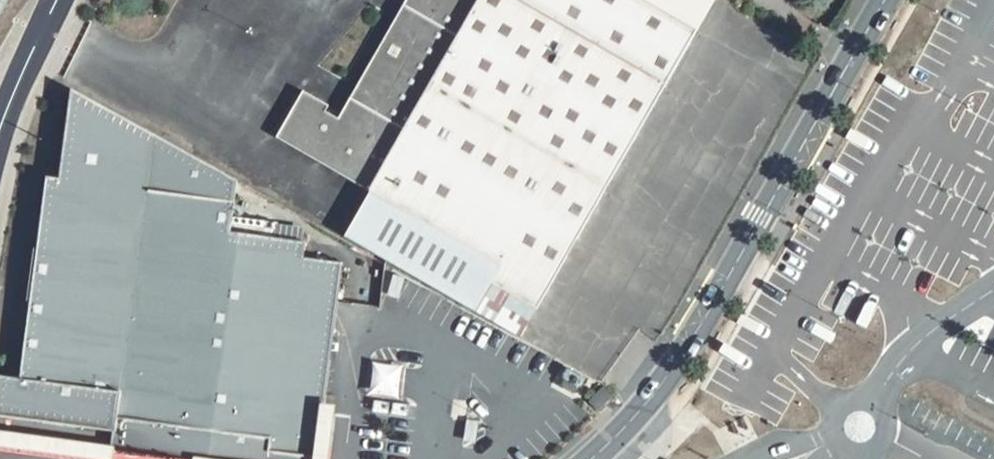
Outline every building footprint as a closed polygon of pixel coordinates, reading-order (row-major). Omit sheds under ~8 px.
[(278,136),(374,191),(347,237),(521,336),(715,0),(407,0),(337,124),(323,115),(329,107),(303,92),(278,136)] [(72,87),(60,177),(47,175),(38,249),(20,381),(0,378),(0,417),(65,426),(64,430),(117,437),(157,134),(72,87)] [(157,134),(117,437),(64,430),(62,445),(163,458),(316,458),(343,263),(303,259),(305,243),(231,233),(235,202),(238,179),(157,134)] [(369,393),(395,396),(398,368),(372,365),(369,393)] [(603,389),(589,403),(598,412),(612,398),(603,389)] [(64,430),(65,426),(0,417),(0,421),(64,430)] [(0,421),(0,436),(62,445),(64,430),(0,421)]
